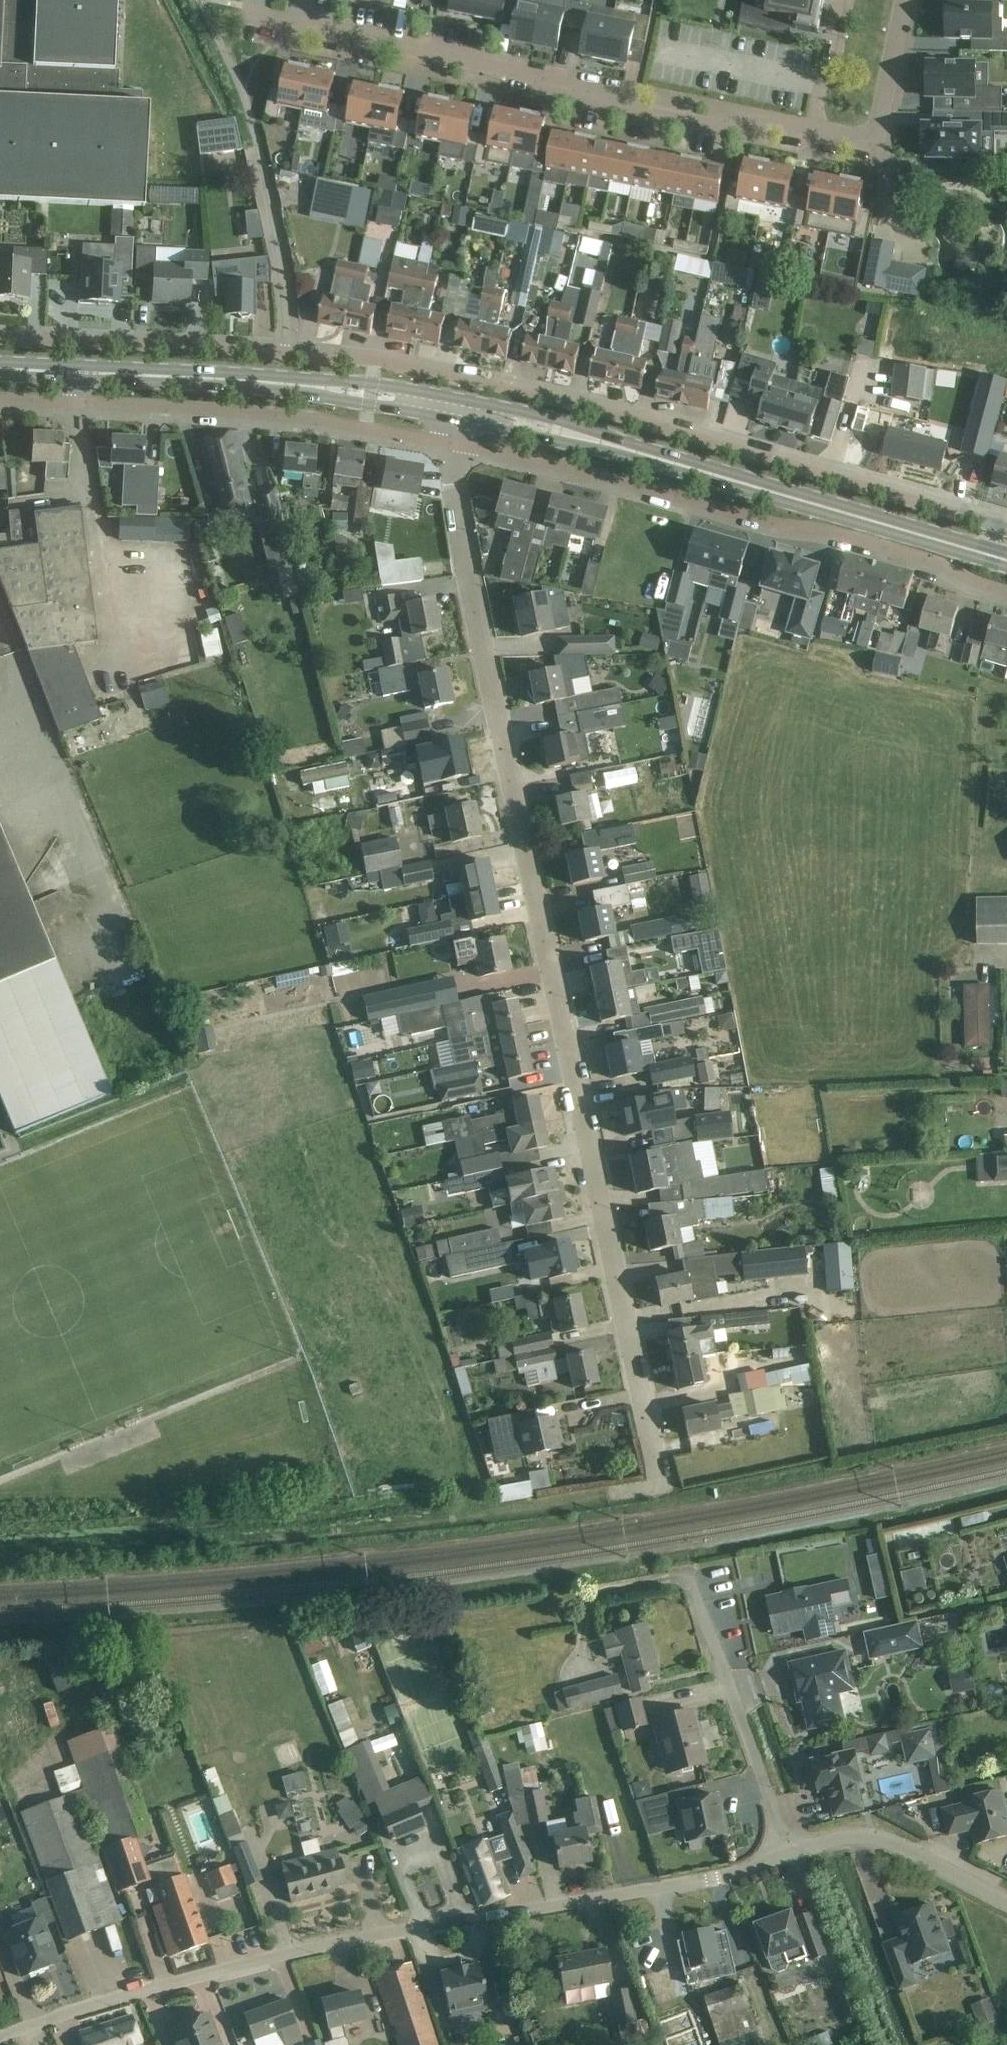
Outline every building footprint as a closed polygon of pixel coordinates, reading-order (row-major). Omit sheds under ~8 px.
[(146,181),(149,105),(143,104),(143,92),(119,90),(120,71),(114,71),(118,0),(0,0),(0,201),(144,208),(146,181)] [(396,0),(355,0),(394,8),(396,0)] [(449,12),(470,17),(474,0),(452,0),(449,12)] [(470,17),(503,23),(505,15),(508,0),(474,0),(470,17)] [(544,0),(508,0),(505,15),(517,17),(512,42),(534,47),(534,48),(544,0)] [(562,0),(544,0),(534,48),(535,48),(535,47),(558,52),(563,26),(575,29),(580,4),(566,1),(562,0)] [(739,26),(791,36),(792,28),(819,34),(826,0),(744,0),(739,26)] [(945,0),(944,17),(947,17),(947,39),(962,40),(972,40),(990,40),(990,52),(1006,52),(1006,34),(992,33),(992,20),(1000,20),(1000,4),(958,3),(958,1),(945,0)] [(588,5),(580,4),(575,29),(587,31),(582,57),(604,61),(604,62),(615,11),(588,5)] [(646,44),(651,18),(615,11),(604,62),(605,62),(605,61),(628,66),(633,41),(646,44)] [(975,88),(975,64),(927,63),(927,72),(925,72),(925,88),(927,88),(927,97),(955,98),(954,111),(1002,112),(1002,88),(975,88)] [(265,118),(300,126),(311,71),(288,66),(283,90),(271,88),(265,118)] [(311,71),(300,126),(335,133),(335,131),(340,106),(329,104),(335,76),(311,71)] [(342,133),(344,121),(349,122),(349,124),(372,128),(380,89),(357,84),(352,108),(340,106),(335,131),(342,133)] [(408,131),(411,121),(399,118),(404,94),(380,89),(372,128),(370,142),(404,150),(405,150),(408,135),(408,131)] [(408,131),(408,135),(419,137),(419,138),(442,143),(449,111),(451,104),(427,99),(422,123),(411,121),(408,131)] [(449,111),(442,143),(439,157),(475,164),(478,149),(481,135),(466,132),(471,108),(451,104),(449,111)] [(475,164),(487,167),(488,163),(511,168),(522,114),(498,109),(492,137),(481,135),(478,149),(475,164)] [(954,125),(922,125),(922,143),(927,143),(927,157),(944,158),(944,161),(959,161),(959,158),(978,158),(979,130),(1006,130),(1006,112),(1002,112),(954,111),(954,125)] [(522,114),(511,168),(512,168),(546,175),(552,145),(541,143),(545,119),(522,114)] [(234,119),(196,124),(200,155),(241,150),(234,119)] [(567,186),(567,184),(576,138),(554,133),(552,145),(546,175),(545,181),(567,186)] [(576,138),(567,184),(587,188),(588,188),(598,142),(576,138)] [(588,188),(609,193),(611,182),(619,146),(598,142),(588,188)] [(619,146),(611,182),(633,186),(640,151),(619,146)] [(640,151),(633,186),(654,190),(661,155),(640,151)] [(295,153),(291,170),(298,172),(302,155),(295,153)] [(661,155),(654,190),(675,195),(682,159),(661,155)] [(682,159),(675,195),(696,199),(703,164),(682,159)] [(738,214),(741,200),(763,204),(771,165),(747,160),(742,185),(731,182),(725,212),(738,214)] [(703,164),(696,199),(718,203),(725,168),(703,164)] [(787,209),(787,208),(798,210),(801,197),(789,194),(794,170),(771,165),(763,204),(787,209)] [(381,175),(378,189),(396,192),(398,179),(381,175)] [(798,210),(795,226),(830,233),(841,180),(817,175),(812,199),(801,197),(798,210)] [(841,180),(830,233),(866,240),(872,211),(860,208),(865,185),(841,180)] [(319,183),(314,209),(349,216),(354,191),(319,183)] [(413,184),(410,197),(430,202),(433,188),(413,184)] [(151,187),(150,204),(170,205),(171,188),(151,187)] [(375,189),(372,206),(405,212),(408,195),(375,189)] [(347,224),(364,228),(371,194),(354,191),(349,216),(347,224)] [(444,204),(442,216),(451,218),(452,206),(444,204)] [(488,214),(500,217),(502,207),(490,205),(488,214)] [(469,211),(455,207),(452,225),(466,227),(469,211)] [(526,207),(523,223),(536,225),(538,213),(539,210),(526,207)] [(112,211),(111,236),(133,237),(134,212),(112,211)] [(257,211),(245,212),(246,223),(260,221),(257,211)] [(543,227),(546,215),(538,213),(536,225),(543,227)] [(510,222),(477,215),(473,231),(506,238),(510,222)] [(570,227),(572,219),(560,216),(558,224),(570,227)] [(601,233),(603,225),(591,223),(590,231),(601,233)] [(613,236),(615,228),(603,225),(601,233),(613,236)] [(530,292),(532,281),(544,229),(530,226),(521,262),(517,281),(515,289),(530,292)] [(643,242),(646,229),(632,226),(630,239),(643,242)] [(544,229),(539,253),(560,258),(566,234),(544,229)] [(643,242),(653,244),(656,231),(646,229),(643,242)] [(392,313),(388,333),(390,333),(389,338),(403,342),(404,336),(413,339),(431,261),(436,240),(424,237),(418,262),(395,257),(389,288),(404,292),(401,307),(394,306),(392,313)] [(133,239),(115,238),(114,265),(83,263),(82,282),(80,282),(80,300),(119,302),(120,275),(131,275),(133,239)] [(383,242),(366,239),(360,266),(345,329),(371,335),(377,308),(368,306),(373,286),(365,285),(369,269),(371,269),(378,263),(383,242)] [(685,251),(687,243),(675,240),(673,248),(685,251)] [(604,242),(600,260),(610,262),(614,245),(604,242)] [(866,286),(921,296),(926,270),(890,264),(894,246),(874,242),(866,286)] [(709,248),(707,247),(705,247),(687,243),(685,251),(705,255),(707,255),(709,248)] [(13,248),(13,260),(0,259),(0,297),(28,298),(29,275),(47,276),(48,250),(13,248)] [(729,249),(726,263),(745,267),(748,253),(729,249)] [(207,253),(208,253),(185,252),(185,265),(155,264),(155,251),(139,250),(138,280),(153,280),(153,288),(151,288),(150,303),(164,304),(164,302),(190,303),(191,279),(207,279),(207,253)] [(677,259),(646,251),(641,269),(673,277),(674,272),(677,259)] [(677,259),(674,272),(710,280),(714,263),(678,255),(677,259)] [(773,256),(770,272),(785,275),(788,259),(773,256)] [(255,259),(211,263),(215,299),(226,299),(225,315),(238,315),(240,319),(248,319),(250,316),(254,316),(255,284),(255,259)] [(511,260),(507,279),(517,281),(521,262),(511,260)] [(345,329),(360,266),(339,261),(331,298),(325,296),(319,324),(345,329)] [(431,261),(413,339),(439,344),(444,325),(445,318),(445,317),(442,317),(428,313),(429,310),(431,310),(441,263),(431,261)] [(742,270),(740,282),(754,284),(756,273),(742,270)] [(846,277),(843,290),(855,292),(858,279),(846,277)] [(462,279),(458,296),(470,299),(474,281),(462,279)] [(459,328),(455,348),(481,354),(486,330),(495,289),(497,283),(486,280),(482,302),(480,302),(476,321),(478,322),(478,325),(464,322),(461,321),(461,322),(459,328)] [(793,283),(788,288),(791,295),(797,296),(802,291),(800,284),(793,283)] [(556,286),(554,293),(565,295),(566,289),(556,286)] [(567,288),(563,304),(573,307),(580,308),(576,326),(593,330),(601,294),(585,290),(584,292),(567,288)] [(486,330),(481,354),(507,359),(511,340),(513,332),(496,329),(497,323),(499,324),(506,292),(495,289),(486,330)] [(548,369),(563,304),(552,302),(548,318),(547,340),(528,336),(522,363),(548,369)] [(573,307),(563,304),(548,369),(574,375),(580,348),(566,344),(566,341),(569,342),(573,324),(569,323),(573,307)] [(590,378),(616,384),(630,319),(620,317),(612,350),(614,351),(613,355),(596,351),(590,378)] [(702,317),(696,340),(682,405),(708,411),(712,391),(714,383),(696,379),(697,375),(699,376),(705,350),(715,352),(720,332),(722,322),(702,317)] [(630,319),(616,384),(642,390),(648,363),(639,361),(647,324),(640,323),(641,322),(630,319)] [(683,324),(665,320),(659,351),(676,355),(683,324)] [(656,399),(682,405),(696,340),(686,338),(678,372),(680,372),(679,376),(662,372),(656,399)] [(733,388),(730,398),(763,408),(759,420),(771,424),(772,429),(777,430),(781,427),(784,428),(793,398),(770,391),(777,366),(760,360),(743,355),(740,365),(733,388)] [(927,370),(896,367),(893,397),(923,400),(923,396),(932,397),(933,389),(934,378),(926,377),(927,370)] [(793,398),(784,428),(786,429),(787,433),(793,435),(797,432),(829,442),(848,378),(834,373),(823,407),(799,400),(793,398)] [(951,430),(928,424),(924,438),(912,435),(915,424),(894,418),(894,417),(858,407),(854,406),(849,423),(889,434),(883,456),(941,471),(947,452),(949,445),(947,444),(951,430)] [(246,472),(237,432),(199,441),(218,511),(206,514),(208,522),(220,519),(219,512),(249,505),(242,473),(246,472)] [(64,435),(33,433),(31,462),(46,463),(44,479),(66,480),(68,445),(64,445),(64,435)] [(992,439),(974,434),(967,454),(986,460),(992,439)] [(100,469),(112,469),(112,465),(124,466),(123,488),(137,488),(136,515),(157,516),(159,476),(141,475),(142,467),(143,467),(144,439),(112,437),(112,448),(96,447),(100,469)] [(1005,445),(994,485),(1006,489),(1006,445),(1005,445)] [(317,449),(284,446),(282,473),(303,475),(302,489),(318,490),(319,475),(318,475),(318,476),(314,475),(317,449)] [(365,455),(337,451),(332,485),(358,489),(353,524),(367,525),(371,492),(360,490),(365,455)] [(7,490),(8,498),(17,498),(14,470),(6,471),(5,459),(0,458),(0,490),(7,490)] [(381,490),(378,509),(414,515),(415,509),(422,469),(402,465),(402,463),(390,461),(389,463),(386,463),(381,490)] [(521,582),(531,544),(530,544),(530,543),(519,540),(524,522),(526,522),(534,491),(503,483),(495,514),(498,515),(494,527),(512,532),(500,578),(512,581),(520,583),(520,582),(521,582)] [(330,510),(346,512),(348,497),(332,495),(330,510)] [(570,534),(578,503),(551,496),(543,527),(546,527),(541,547),(531,544),(521,582),(532,585),(540,553),(545,554),(546,549),(551,550),(552,546),(566,549),(570,534)] [(256,502),(264,536),(285,530),(277,497),(256,502)] [(570,534),(597,541),(605,510),(578,503),(570,534)] [(0,547),(0,584),(3,591),(11,611),(28,652),(73,646),(74,646),(97,644),(91,593),(89,580),(82,524),(80,504),(9,513),(13,546),(0,547)] [(314,527),(313,509),(294,511),(296,529),(314,527)] [(347,514),(333,514),(334,529),(347,529),(347,514)] [(120,517),(119,541),(190,543),(190,519),(120,517)] [(723,539),(697,531),(688,564),(685,576),(686,576),(693,578),(691,583),(709,588),(713,572),(723,539)] [(723,539),(713,572),(709,588),(727,593),(720,618),(738,624),(747,594),(735,591),(748,546),(723,539)] [(818,567),(817,567),(803,562),(790,558),(789,558),(773,554),(763,588),(798,598),(787,633),(794,634),(792,642),(808,647),(823,596),(812,592),(819,567),(818,567)] [(855,610),(869,562),(847,555),(837,591),(852,595),(849,608),(855,610)] [(395,562),(380,586),(423,581),(420,559),(395,562)] [(600,565),(588,562),(580,593),(591,596),(600,565)] [(892,568),(869,562),(855,610),(868,614),(866,623),(864,622),(857,646),(867,649),(877,617),(878,617),(892,568)] [(892,568),(878,617),(887,620),(891,606),(904,610),(914,575),(892,568)] [(656,614),(680,621),(691,583),(693,578),(686,576),(685,576),(676,573),(664,611),(655,609),(656,614)] [(562,591),(541,587),(543,595),(515,601),(522,637),(551,631),(550,631),(565,628),(562,609),(565,608),(562,591)] [(396,595),(376,599),(381,622),(399,619),(403,638),(398,639),(403,665),(415,662),(425,660),(420,635),(438,632),(432,600),(398,607),(396,595)] [(299,599),(290,601),(293,614),(302,612),(299,599)] [(959,608),(929,599),(920,627),(933,631),(927,649),(944,654),(948,637),(950,638),(959,608)] [(248,641),(240,614),(224,618),(233,646),(248,641)] [(850,623),(824,617),(821,632),(846,638),(850,623)] [(994,618),(982,660),(1006,667),(1006,622),(994,618)] [(741,622),(738,632),(752,635),(754,626),(741,622)] [(201,631),(207,657),(224,654),(219,627),(201,631)] [(901,654),(905,641),(907,634),(896,632),(895,636),(881,633),(877,651),(891,654),(891,652),(901,654)] [(644,634),(640,646),(657,651),(661,639),(644,634)] [(614,654),(615,636),(557,638),(557,655),(614,654)] [(398,639),(382,642),(385,657),(387,668),(403,665),(398,639)] [(693,645),(663,639),(667,656),(689,661),(694,641),(693,645)] [(980,648),(967,644),(962,664),(975,668),(980,648)] [(73,646),(28,652),(60,736),(102,719),(74,646),(73,646)] [(877,654),(874,672),(899,677),(902,659),(877,654)] [(589,678),(585,656),(553,657),(556,670),(530,675),(532,688),(529,690),(533,702),(535,701),(535,705),(563,700),(573,698),(570,681),(589,678)] [(387,668),(385,657),(362,661),(364,671),(378,669),(379,669),(387,668)] [(418,677),(416,663),(403,665),(387,668),(388,668),(378,670),(383,697),(421,689),(425,709),(433,707),(433,709),(437,708),(437,706),(453,703),(453,702),(452,702),(446,672),(418,677)] [(656,675),(648,687),(661,696),(669,684),(656,675)] [(147,709),(172,702),(167,687),(143,694),(147,709)] [(580,712),(576,712),(576,713),(601,708),(621,704),(618,688),(577,696),(577,697),(580,712)] [(658,700),(666,736),(679,733),(671,698),(658,700)] [(352,708),(343,703),(336,717),(345,722),(352,708)] [(561,736),(542,740),(548,769),(590,761),(584,735),(606,731),(626,727),(621,704),(601,708),(576,713),(557,717),(561,736)] [(401,727),(381,731),(385,751),(431,742),(427,722),(401,727)] [(460,740),(415,749),(423,785),(467,776),(464,762),(466,761),(464,754),(463,754),(460,740)] [(687,776),(682,754),(656,760),(660,782),(687,776)] [(690,756),(687,769),(703,772),(705,759),(690,756)] [(346,763),(301,773),(303,786),(324,782),(348,777),(349,776),(346,763)] [(575,795),(555,799),(561,827),(590,821),(584,793),(593,792),(589,772),(570,776),(572,788),(573,787),(575,795)] [(348,777),(324,782),(326,791),(350,786),(348,777)] [(405,784),(372,791),(376,808),(409,801),(405,784)] [(480,837),(473,805),(445,811),(446,813),(427,817),(430,830),(449,826),(452,843),(480,837)] [(394,834),(389,807),(348,815),(354,843),(394,834)] [(635,844),(631,824),(581,834),(585,853),(567,857),(572,885),(602,879),(596,852),(635,844)] [(18,1134),(114,1094),(0,826),(0,1091),(18,1134)] [(379,872),(402,867),(396,837),(360,845),(366,875),(379,872)] [(430,861),(402,867),(379,872),(381,881),(383,891),(434,880),(430,861)] [(461,879),(464,894),(492,888),(486,861),(458,867),(458,868),(441,871),(443,883),(461,879)] [(656,879),(652,863),(621,869),(624,885),(656,879)] [(379,872),(366,875),(367,884),(381,881),(379,872)] [(706,874),(689,877),(691,890),(708,886),(706,874)] [(631,904),(627,885),(594,892),(596,904),(597,904),(599,910),(578,914),(584,942),(613,936),(608,909),(631,904)] [(492,888),(464,894),(448,898),(451,914),(440,916),(441,923),(406,930),(409,947),(429,943),(455,938),(452,926),(470,922),(498,916),(492,888)] [(976,902),(977,946),(1006,945),(1006,901),(976,902)] [(678,917),(630,927),(633,945),(651,942),(701,932),(697,915),(678,919),(678,917)] [(351,943),(347,924),(323,929),(327,948),(351,943)] [(718,929),(670,938),(673,954),(696,950),(701,975),(726,971),(718,929)] [(475,935),(452,940),(458,967),(477,963),(480,977),(509,971),(503,941),(477,946),(475,935)] [(608,964),(589,968),(595,996),(633,988),(645,985),(642,971),(630,974),(627,961),(625,948),(618,949),(615,950),(605,952),(608,964)] [(329,965),(320,967),(322,976),(331,974),(329,965)] [(687,978),(675,980),(677,991),(689,989),(687,978)] [(433,980),(364,995),(369,1022),(398,1016),(439,1006),(433,980)] [(654,984),(645,985),(647,994),(656,993),(654,984)] [(991,985),(965,985),(966,1048),(993,1048),(991,985)] [(633,1030),(634,1030),(658,1025),(706,1015),(702,997),(643,1010),(644,1014),(638,1015),(633,988),(595,996),(601,1023),(625,1018),(630,1017),(633,1030)] [(711,998),(703,1000),(706,1015),(714,1013),(711,998)] [(471,1013),(468,1000),(439,1006),(398,1016),(402,1034),(410,1032),(411,1035),(446,1028),(449,1041),(521,1027),(516,1001),(493,1006),(493,1008),(471,1013)] [(638,1044),(661,1038),(658,1025),(634,1030),(638,1044)] [(216,1048),(211,1027),(192,1031),(197,1052),(216,1048)] [(449,1041),(454,1066),(526,1050),(521,1027),(449,1041)] [(642,1056),(642,1053),(636,1055),(633,1042),(606,1048),(609,1063),(604,1064),(607,1076),(611,1075),(612,1079),(640,1073),(645,1072),(643,1061),(643,1060),(642,1056)] [(454,1066),(449,1067),(452,1081),(479,1076),(478,1071),(505,1065),(508,1080),(532,1075),(526,1050),(503,1055),(475,1061),(454,1066)] [(645,1072),(650,1071),(652,1085),(694,1077),(690,1059),(656,1066),(653,1054),(642,1056),(643,1060),(643,1061),(645,1072)] [(372,1059),(351,1064),(354,1080),(375,1075),(372,1059)] [(715,1081),(712,1062),(696,1065),(700,1084),(715,1081)] [(483,1093),(479,1076),(437,1085),(441,1102),(483,1093)] [(721,1111),(721,1089),(704,1089),(704,1111),(721,1111)] [(637,1101),(619,1105),(626,1136),(663,1129),(670,1128),(675,1126),(674,1122),(672,1112),(686,1109),(682,1090),(635,1092),(637,1101)] [(426,1147),(482,1135),(518,1128),(542,1123),(537,1098),(514,1103),(515,1108),(502,1111),(503,1115),(470,1122),(469,1117),(442,1122),(422,1126),(426,1147)] [(675,1126),(670,1128),(673,1142),(689,1139),(697,1137),(697,1142),(733,1138),(730,1113),(694,1118),(674,1122),(675,1126)] [(547,1147),(542,1123),(518,1128),(482,1135),(484,1145),(508,1140),(511,1155),(547,1147)] [(642,1156),(631,1159),(638,1193),(663,1188),(663,1189),(677,1186),(681,1185),(682,1202),(692,1201),(692,1200),(718,1195),(719,1197),(753,1192),(753,1194),(767,1192),(766,1175),(765,1171),(702,1181),(699,1162),(694,1163),(691,1144),(661,1146),(641,1149),(642,1156)] [(1006,1152),(994,1153),(996,1181),(1006,1180),(1006,1152)] [(463,1177),(501,1169),(498,1154),(460,1162),(463,1177)] [(501,1169),(463,1177),(466,1193),(490,1187),(493,1198),(490,1198),(492,1208),(510,1204),(510,1205),(534,1200),(557,1195),(552,1170),(528,1175),(529,1177),(504,1182),(501,1169)] [(534,1200),(510,1205),(513,1216),(523,1214),(525,1227),(539,1224),(562,1219),(557,1195),(534,1200)] [(654,1204),(654,1205),(658,1221),(644,1224),(650,1252),(669,1248),(683,1245),(680,1228),(697,1225),(697,1221),(704,1220),(704,1224),(735,1221),(734,1199),(722,1200),(722,1198),(719,1198),(692,1201),(682,1202),(654,1204)] [(424,1223),(421,1206),(401,1210),(404,1227),(424,1223)] [(500,1245),(497,1229),(436,1243),(439,1258),(446,1257),(500,1245)] [(500,1245),(446,1257),(451,1278),(514,1264),(515,1267),(529,1264),(529,1266),(532,1279),(548,1276),(549,1279),(574,1273),(573,1270),(579,1269),(577,1257),(571,1259),(567,1242),(548,1247),(542,1248),(526,1252),(514,1255),(511,1242),(500,1245)] [(850,1243),(823,1245),(827,1292),(854,1290),(850,1243)] [(431,1245),(415,1248),(418,1261),(434,1258),(431,1245)] [(803,1247),(740,1254),(742,1268),(743,1282),(752,1281),(806,1275),(807,1275),(803,1247)] [(684,1274),(656,1280),(661,1307),(689,1301),(690,1304),(719,1298),(710,1257),(684,1260),(682,1260),(681,1260),(684,1274)] [(536,1294),(514,1299),(516,1311),(538,1307),(539,1306),(536,1294)] [(539,1306),(538,1307),(541,1321),(550,1319),(553,1335),(560,1333),(586,1328),(579,1297),(560,1301),(554,1303),(539,1306)] [(767,1311),(724,1315),(725,1329),(768,1325),(767,1311)] [(686,1331),(667,1335),(672,1362),(715,1354),(710,1327),(702,1329),(695,1330),(695,1329),(686,1331)] [(499,1359),(552,1348),(549,1334),(496,1346),(499,1359)] [(527,1386),(557,1380),(556,1375),(569,1372),(572,1388),(584,1386),(584,1388),(589,1387),(589,1385),(598,1383),(598,1381),(597,1381),(592,1354),(592,1353),(555,1361),(552,1348),(505,1358),(508,1371),(518,1369),(519,1373),(524,1372),(527,1386)] [(715,1354),(672,1362),(678,1390),(698,1386),(706,1384),(705,1384),(721,1380),(715,1354)] [(476,1365),(453,1369),(463,1397),(472,1394),(464,1367),(478,1365),(478,1364),(476,1365)] [(737,1380),(740,1393),(781,1389),(781,1388),(814,1384),(810,1365),(737,1380)] [(781,1389),(740,1393),(740,1395),(744,1394),(748,1416),(775,1411),(785,1409),(781,1389)] [(732,1417),(730,1405),(714,1408),(713,1405),(682,1411),(688,1436),(718,1430),(716,1421),(732,1417)] [(518,1414),(487,1420),(493,1449),(510,1445),(513,1459),(526,1456),(540,1452),(560,1448),(553,1419),(534,1423),(520,1426),(518,1414)] [(632,1443),(626,1445),(628,1455),(635,1453),(632,1443)] [(532,1496),(530,1480),(497,1485),(499,1502),(532,1496)] [(884,1553),(867,1557),(877,1601),(894,1597),(884,1553)] [(903,1571),(908,1591),(927,1587),(922,1566),(903,1571)] [(783,1595),(767,1598),(776,1636),(805,1629),(807,1641),(836,1635),(834,1628),(833,1623),(836,1622),(833,1606),(828,1586),(848,1582),(848,1581),(807,1589),(806,1590),(806,1588),(784,1593),(784,1595),(783,1595)] [(922,1648),(916,1621),(866,1632),(872,1659),(922,1648)] [(618,1633),(601,1638),(603,1645),(606,1658),(623,1654),(633,1692),(646,1688),(644,1678),(648,1677),(648,1675),(657,1672),(645,1625),(617,1632),(618,1633)] [(367,1633),(359,1636),(363,1646),(371,1642),(367,1633)] [(854,1690),(845,1652),(790,1664),(799,1702),(803,1701),(810,1729),(844,1721),(838,1693),(854,1690)] [(57,1692),(72,1687),(60,1656),(46,1661),(57,1692)] [(954,1669),(960,1693),(977,1689),(972,1665),(954,1669)] [(616,1674),(561,1689),(567,1711),(622,1696),(616,1674)] [(113,1708),(104,1682),(100,1684),(108,1706),(112,1710),(113,1708)] [(645,1724),(639,1700),(617,1706),(603,1710),(611,1733),(623,1730),(645,1724)] [(339,1702),(327,1706),(346,1753),(367,1804),(375,1801),(391,1840),(423,1827),(416,1809),(433,1802),(423,1780),(407,1787),(383,1797),(373,1773),(378,1771),(367,1744),(357,1748),(339,1702)] [(697,1729),(692,1711),(653,1721),(657,1739),(662,1738),(671,1772),(701,1764),(692,1730),(697,1729)] [(519,1726),(523,1753),(548,1748),(543,1722),(519,1726)] [(912,1727),(843,1742),(845,1753),(854,1751),(855,1753),(870,1749),(871,1756),(890,1752),(889,1745),(903,1742),(908,1766),(937,1759),(943,1758),(936,1722),(912,1727)] [(134,1840),(152,1834),(151,1833),(114,1725),(68,1740),(87,1794),(90,1805),(100,1832),(104,1846),(110,1844),(111,1848),(134,1840)] [(481,1772),(496,1766),(483,1735),(480,1727),(479,1726),(467,1731),(466,1731),(465,1731),(481,1772)] [(862,1783),(854,1751),(812,1760),(819,1792),(829,1790),(835,1816),(864,1810),(858,1783),(862,1783)] [(513,1810),(520,1826),(547,1821),(540,1789),(539,1790),(534,1767),(499,1775),(513,1810)] [(218,1816),(233,1857),(234,1856),(239,1871),(240,1871),(246,1887),(263,1880),(247,1841),(245,1842),(226,1795),(225,1795),(214,1768),(203,1773),(213,1799),(212,1799),(218,1816)] [(306,1771),(285,1774),(288,1791),(309,1788),(306,1771)] [(641,1781),(631,1784),(636,1800),(653,1796),(650,1786),(641,1781)] [(1002,1791),(965,1800),(966,1804),(943,1810),(949,1836),(973,1830),(976,1844),(1006,1836),(1006,1800),(1004,1800),(1002,1791)] [(668,1793),(635,1802),(642,1821),(673,1812),(668,1793)] [(76,1794),(22,1813),(67,1940),(121,1920),(114,1898),(95,1848),(99,1847),(99,1848),(104,1846),(100,1832),(90,1835),(81,1808),(90,1805),(87,1794),(77,1798),(76,1794)] [(716,1795),(677,1803),(685,1842),(724,1834),(723,1830),(727,1829),(723,1813),(720,1814),(716,1795)] [(601,1832),(594,1797),(574,1801),(577,1815),(565,1817),(568,1833),(552,1836),(559,1867),(589,1861),(584,1835),(601,1832)] [(365,1819),(353,1801),(337,1812),(350,1830),(365,1819)] [(289,1802),(274,1806),(276,1814),(285,1819),(293,1817),(289,1802)] [(902,1805),(883,1810),(884,1815),(894,1820),(905,1818),(902,1805)] [(503,1835),(512,1858),(513,1863),(532,1855),(520,1826),(513,1810),(496,1817),(503,1835)] [(512,1858),(503,1835),(490,1840),(490,1838),(457,1850),(478,1907),(510,1895),(498,1864),(512,1858)] [(305,1841),(307,1853),(325,1850),(323,1838),(305,1841)] [(154,1907),(161,1929),(170,1956),(207,1943),(184,1876),(182,1877),(174,1854),(162,1858),(143,1865),(141,1862),(134,1840),(111,1848),(110,1844),(104,1846),(99,1848),(116,1892),(127,1888),(148,1880),(156,1878),(159,1885),(157,1886),(163,1904),(154,1907)] [(284,1872),(283,1873),(291,1903),(334,1892),(333,1889),(347,1885),(340,1858),(338,1859),(336,1849),(282,1863),(284,1872)] [(228,1866),(205,1876),(211,1893),(236,1883),(233,1874),(229,1866),(228,1866)] [(14,1928),(3,1933),(21,1977),(58,1963),(44,1926),(54,1922),(45,1898),(30,1904),(32,1908),(9,1917),(14,1928)] [(946,1939),(955,1935),(950,1921),(940,1924),(934,1905),(896,1919),(903,1938),(884,1945),(900,1990),(915,1984),(909,1966),(950,1950),(946,1939)] [(793,1913),(792,1912),(756,1925),(757,1926),(773,1970),(779,1973),(786,1970),(789,1964),(812,1956),(814,1960),(826,1955),(811,1914),(799,1918),(795,1920),(792,1913),(793,1913)] [(727,1931),(722,1932),(713,1934),(712,1929),(686,1935),(687,1940),(679,1942),(689,1985),(737,1974),(731,1949),(727,1931)] [(610,1981),(604,1950),(557,1960),(558,1966),(554,1967),(555,1971),(559,1970),(563,1991),(610,1981)] [(374,1974),(391,2025),(426,2013),(410,1963),(374,1974)] [(440,1973),(448,2013),(487,2005),(478,1965),(440,1973)] [(743,1984),(706,1995),(721,2044),(762,2044),(743,1984)] [(634,2021),(628,1990),(611,1993),(618,2025),(634,2021)] [(322,2001),(328,2028),(329,2028),(332,2041),(323,2044),(348,2044),(347,2039),(346,2039),(345,2036),(342,2025),(345,2024),(365,2020),(358,1993),(345,1996),(322,2001)] [(286,2000),(265,2008),(266,2009),(259,2012),(258,2010),(244,2015),(254,2040),(280,2031),(286,2044),(289,2044),(301,2041),(286,2000)] [(994,2008),(975,2015),(980,2027),(999,2020),(994,2008)] [(391,2025),(397,2044),(437,2044),(427,2013),(426,2013),(394,2024),(391,2025)] [(175,2026),(169,2028),(175,2044),(218,2044),(207,2014),(188,2021),(184,2018),(175,2022),(175,2026)] [(132,2015),(78,2032),(82,2044),(142,2044),(132,2015)] [(828,2031),(804,2041),(805,2044),(831,2044),(833,2044),(828,2031)]
